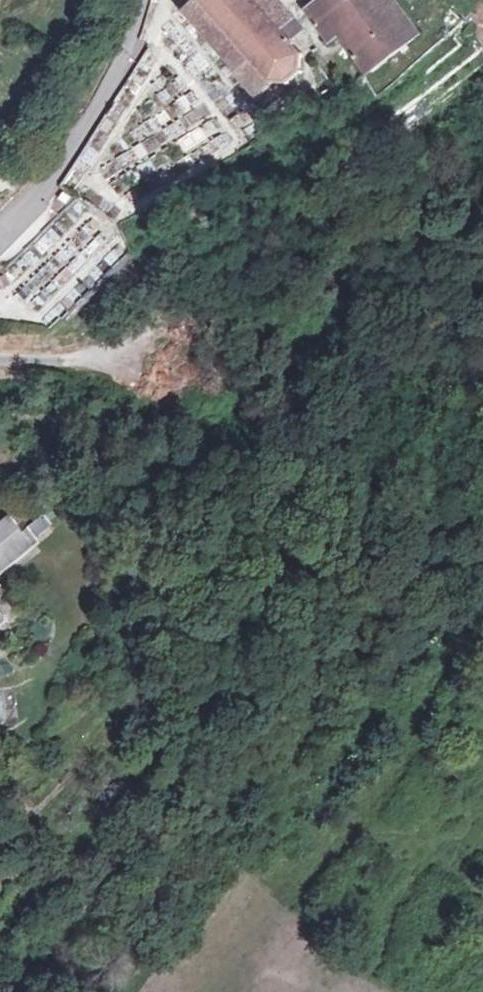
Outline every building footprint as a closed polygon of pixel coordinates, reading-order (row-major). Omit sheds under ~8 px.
[(182,7),(234,67),(232,68),(255,95),(269,82),(287,82),(299,73),(301,54),(285,36),(298,25),(276,0),(190,0),(182,7)] [(305,8),(329,39),(338,33),(366,72),(418,34),(392,0),(316,0),(305,8)] [(7,516),(0,522),(0,566),(29,543),(7,516)] [(44,525),(38,517),(25,529),(31,536),(44,525)]
